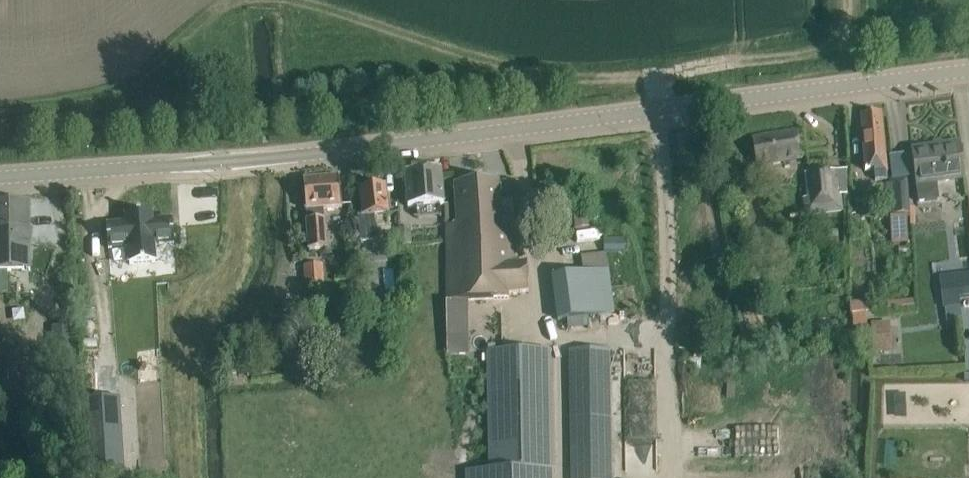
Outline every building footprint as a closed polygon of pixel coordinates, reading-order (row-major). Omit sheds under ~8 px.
[(861,114),(863,134),(865,171),(874,170),(875,181),(886,180),(888,180),(888,178),(887,168),(881,112),(861,114)] [(752,138),(755,157),(756,166),(801,158),(797,130),(752,138)] [(913,150),(915,170),(918,192),(936,190),(935,182),(963,178),(961,164),(959,144),(913,150)] [(405,171),(407,191),(408,207),(444,204),(443,188),(441,168),(405,171)] [(846,169),(805,173),(812,214),(843,211),(843,194),(848,193),(846,169)] [(304,179),(305,199),(306,210),(309,251),(327,249),(323,209),(341,207),(341,196),(339,176),(304,179)] [(888,180),(886,180),(888,206),(888,215),(895,214),(909,214),(908,186),(907,177),(888,178),(888,180)] [(528,291),(528,282),(527,262),(518,263),(515,226),(502,227),(499,180),(454,183),(455,203),(456,225),(446,225),(447,351),(483,351),(482,300),(508,298),(508,293),(528,291)] [(359,216),(361,236),(362,244),(378,242),(375,216),(389,214),(386,186),(360,188),(363,215),(359,216)] [(9,291),(7,271),(25,270),(24,244),(30,244),(29,203),(0,203),(0,291),(9,291)] [(126,223),(106,225),(108,249),(128,247),(130,265),(155,263),(154,244),(174,243),(172,219),(152,221),(151,213),(126,215),(126,223)] [(588,214),(574,215),(576,230),(590,229),(588,214)] [(410,228),(398,229),(399,246),(411,244),(410,228)] [(626,237),(604,237),(604,251),(626,251),(626,237)] [(304,286),(325,287),(326,264),(305,263),(304,286)] [(558,320),(621,313),(616,268),(553,276),(558,320)] [(939,276),(943,307),(944,307),(946,323),(961,321),(959,298),(968,296),(968,272),(939,276)] [(890,322),(871,323),(873,352),(892,351),(890,322)] [(573,350),(574,477),(612,477),(610,349),(573,350)] [(490,471),(452,471),(452,477),(552,477),(552,470),(550,350),(488,351),(490,471)] [(82,398),(86,471),(124,469),(120,396),(82,398)]
